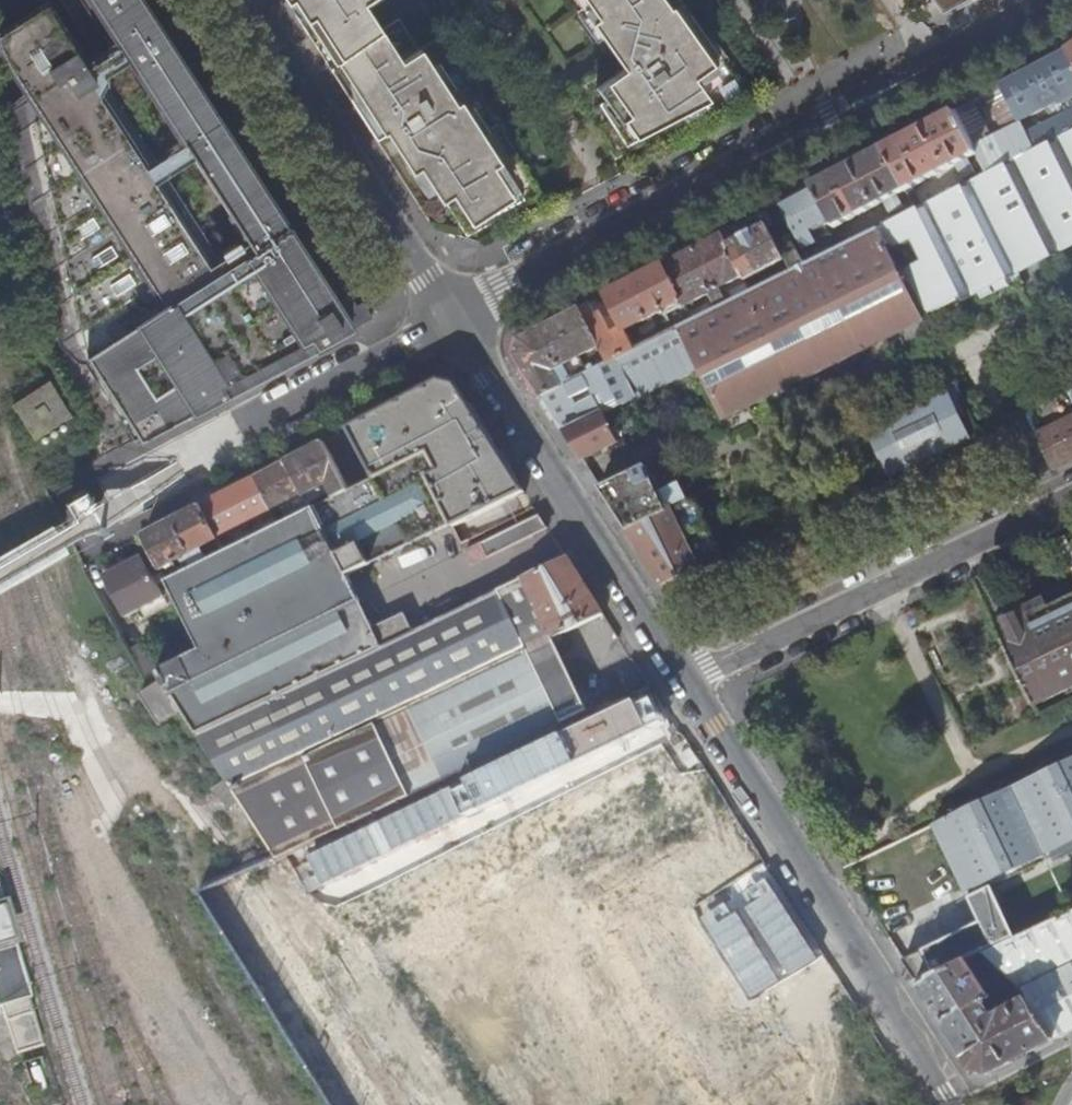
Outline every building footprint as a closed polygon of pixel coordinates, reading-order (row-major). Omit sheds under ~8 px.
[(138,440),(372,319),(161,0),(94,0),(122,44),(128,54),(263,260),(224,282),(91,78),(85,69),(44,4),(0,32),(0,44),(6,62),(31,99),(88,358),(138,440)] [(289,8),(293,5),(300,1),(313,22),(321,36),(363,7),(374,0),(284,0),(289,8)] [(612,62),(565,94),(612,165),(742,97),(675,0),(570,0),(612,62)] [(936,9),(945,15),(981,1),(982,0),(930,0),(936,9)] [(300,1),(293,5),(307,26),(313,22),(300,1)] [(341,63),(381,34),(363,7),(321,36),(341,63)] [(329,71),(374,144),(385,137),(393,132),(419,173),(432,195),(440,207),(442,205),(470,242),(542,202),(440,41),(419,56),(399,24),(382,36),(381,34),(341,63),(329,71)] [(1002,86),(1020,121),(1045,108),(1047,113),(1058,108),(1061,103),(1071,98),(1071,56),(1069,50),(1002,86)] [(972,101),(953,111),(982,164),(987,175),(1036,150),(1024,128),(993,144),(972,101)] [(1055,118),(1064,136),(1071,133),(1071,109),(1055,118)] [(953,111),(883,148),(911,201),(916,211),(922,208),(913,188),(955,164),(962,178),(975,172),(973,168),(982,164),(953,111)] [(393,132),(385,137),(412,178),(419,173),(393,132)] [(923,316),(965,295),(968,301),(1071,248),(1071,133),(1064,136),(1036,150),(987,175),(922,208),(916,211),(880,229),(923,316)] [(883,148),(813,185),(833,222),(846,246),(853,243),(844,224),(884,202),(891,215),(905,207),(903,205),(911,201),(883,148)] [(419,173),(412,178),(425,199),(432,195),(419,173)] [(813,185),(779,203),(803,248),(815,242),(811,233),(833,222),(813,185)] [(767,226),(728,246),(745,277),(747,281),(785,261),(779,249),(767,226)] [(722,419),(925,319),(923,316),(880,229),(853,243),(846,246),(806,266),(791,273),(729,304),(718,309),(678,329),(698,371),(722,419)] [(722,234),(664,264),(687,307),(710,295),(718,309),(729,304),(721,289),(745,277),(728,246),(722,234)] [(794,241),(779,249),(785,261),(791,273),(806,266),(794,241)] [(606,294),(618,316),(626,331),(669,309),(675,321),(663,327),(666,335),(694,321),(687,307),(664,264),(606,294)] [(589,303),(580,308),(601,347),(609,363),(618,359),(635,350),(626,331),(618,316),(601,324),(589,303)] [(601,347),(580,308),(520,339),(515,356),(542,398),(563,386),(555,371),(601,347)] [(698,371),(678,329),(666,335),(635,350),(618,359),(638,400),(698,371)] [(609,363),(601,347),(555,371),(563,386),(609,363)] [(608,416),(638,400),(618,359),(609,363),(563,386),(542,398),(583,461),(621,442),(608,416)] [(183,711),(197,733),(282,693),(351,660),(416,629),(406,611),(374,627),(350,576),(454,525),(455,527),(526,492),(514,473),(457,384),(441,380),(396,403),(350,427),(376,476),(349,490),(335,497),(296,516),(226,551),(217,556),(210,559),(189,570),(168,581),(202,648),(164,667),(158,670),(163,680),(183,711)] [(63,419),(41,385),(10,407),(31,439),(63,419)] [(1071,461),(1071,389),(1026,411),(1054,469),(1071,461)] [(950,391),(870,429),(891,472),(971,433),(950,391)] [(256,476),(273,510),(303,494),(305,496),(328,484),(335,497),(349,490),(324,441),(256,476)] [(600,489),(663,585),(723,556),(696,497),(689,501),(680,483),(662,493),(648,466),(600,489)] [(202,504),(144,535),(152,551),(161,569),(183,558),(189,570),(210,559),(203,547),(210,543),(217,556),(226,551),(222,544),(219,538),(202,504)] [(541,515),(482,544),(489,558),(549,529),(541,515)] [(482,544),(467,552),(474,566),(489,558),(482,544)] [(161,569),(152,551),(105,576),(125,614),(140,606),(164,594),(153,573),(161,569)] [(416,629),(351,660),(282,693),(197,733),(234,790),(258,778),(360,730),(529,649),(553,637),(603,613),(568,557),(416,629)] [(975,580),(1034,703),(1071,685),(1071,607),(1055,616),(1047,600),(1012,617),(1002,597),(1007,594),(995,571),(975,580)] [(164,594),(140,606),(144,614),(148,611),(168,601),(164,594)] [(588,711),(553,637),(529,649),(563,722),(588,711)] [(149,640),(131,649),(146,676),(158,670),(164,667),(149,640)] [(258,778),(234,790),(234,792),(253,820),(277,860),(287,855),(351,824),(472,766),(563,722),(529,649),(360,730),(258,778)] [(183,711),(163,680),(142,693),(162,724),(183,711)] [(454,789),(311,858),(325,887),(648,731),(634,702),(468,782),(470,785),(456,792),(454,789)] [(1019,936),(996,890),(1071,857),(1071,760),(935,825),(941,838),(962,883),(966,891),(983,926),(993,948),(1019,936)] [(253,820),(234,792),(223,799),(241,827),(253,820)] [(719,846),(443,956),(475,1035),(618,977),(654,1068),(803,1009),(761,905),(745,911),(719,846)] [(0,882),(0,1003),(2,1003),(17,1051),(42,1043),(29,996),(32,995),(17,943),(19,942),(0,882)] [(1071,965),(1071,912),(1019,936),(1041,980),(1071,965)] [(957,937),(965,961),(968,960),(982,953),(993,948),(983,926),(957,937)] [(904,960),(919,983),(965,961),(957,937),(955,938),(904,960)] [(965,961),(919,983),(974,1069),(989,1072),(1055,1039),(1028,998),(1017,1004),(1014,998),(1006,1002),(1008,1008),(993,1015),(984,1001),(991,997),(968,960),(965,961)] [(1055,1039),(1071,1030),(1071,965),(1041,980),(1024,989),(1028,998),(1055,1039)] [(51,1081),(29,1086),(33,1098),(54,1092),(51,1081)]
